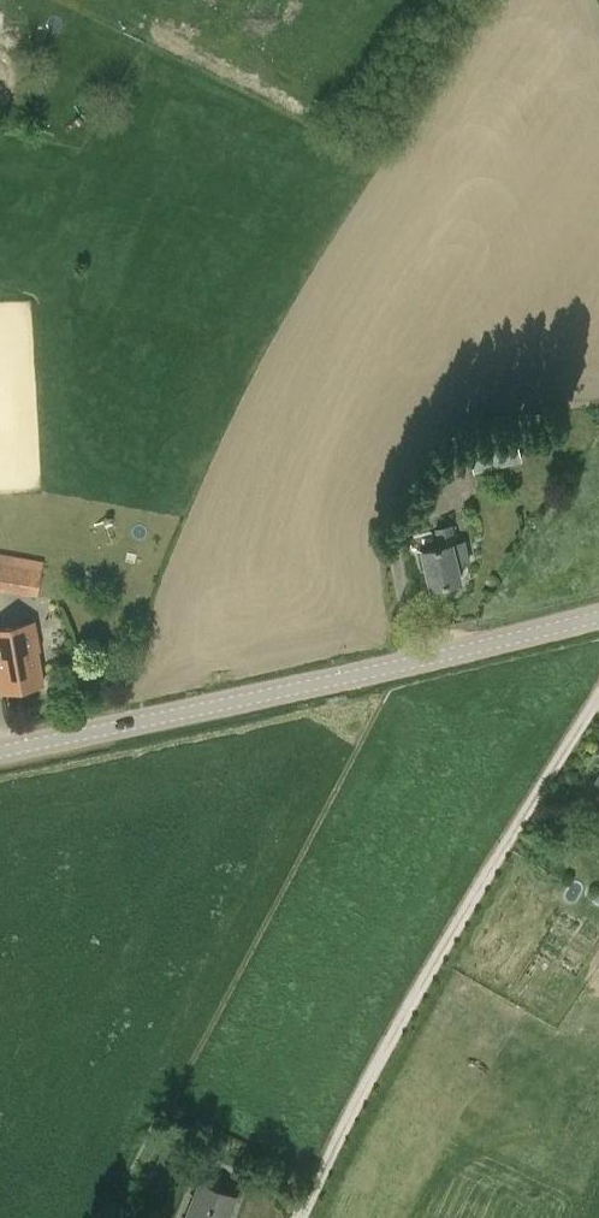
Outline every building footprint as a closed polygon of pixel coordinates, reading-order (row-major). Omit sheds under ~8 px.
[(474,472),(521,460),(513,430),(466,442),(474,472)] [(417,554),(421,569),(426,568),(430,588),(461,581),(457,565),(471,562),(465,538),(456,540),(452,523),(435,527),(439,547),(422,551),(422,553),(417,554)] [(37,595),(44,560),(0,552),(0,588),(37,595)] [(43,683),(37,651),(40,650),(34,621),(0,627),(0,689),(0,691),(43,683)] [(236,1196),(220,1190),(222,1187),(218,1179),(209,1176),(203,1178),(202,1183),(200,1182),(186,1217),(227,1217),(236,1196)]
